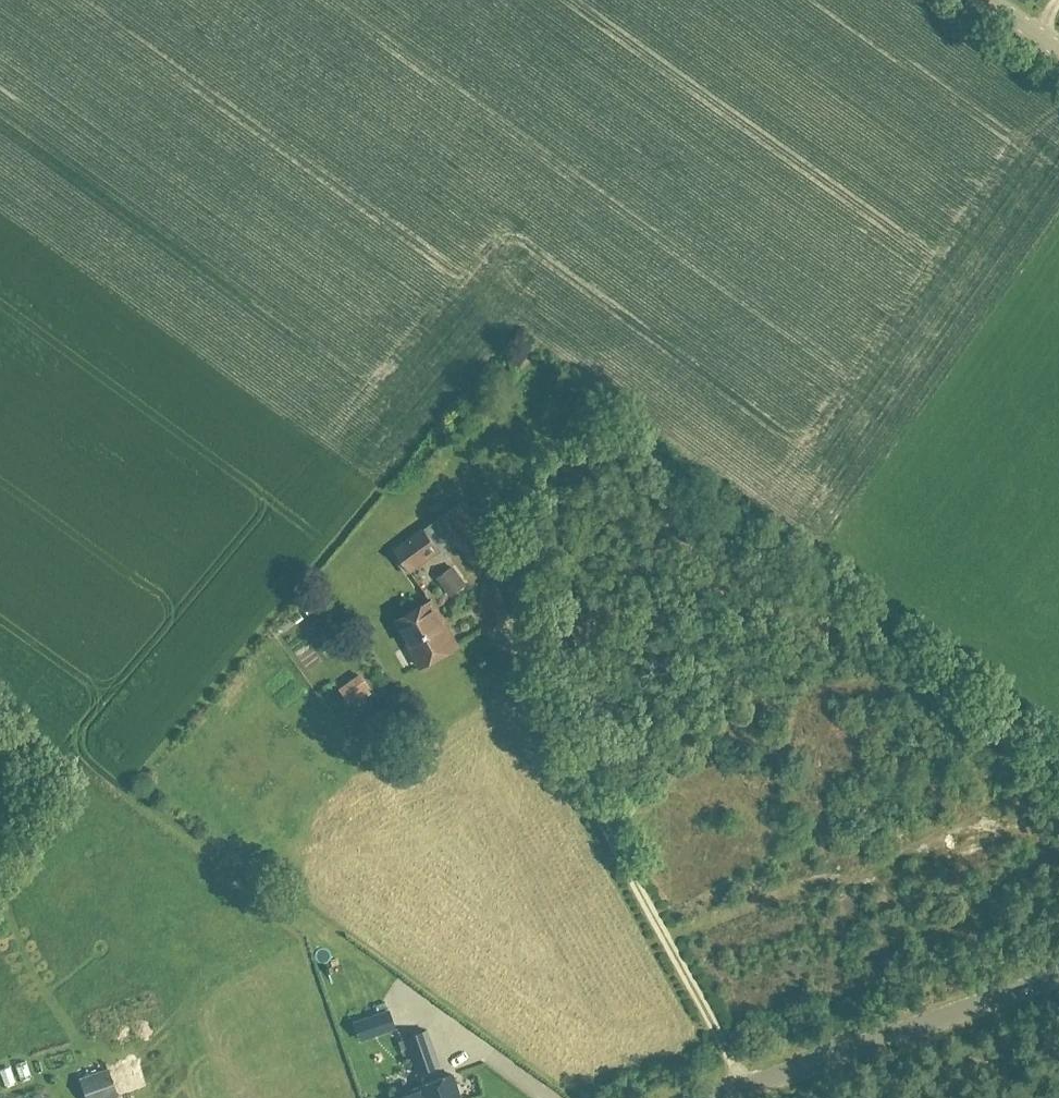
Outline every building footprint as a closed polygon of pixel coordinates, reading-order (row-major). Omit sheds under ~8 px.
[(464,498),(440,517),(480,569),(504,550),(464,498)] [(411,571),(440,549),(425,528),(395,550),(402,560),(400,561),(406,570),(409,568),(411,571)] [(452,567),(438,577),(452,595),(466,584),(452,567)] [(396,621),(421,666),(458,645),(433,600),(396,621)] [(337,688),(347,702),(369,686),(359,672),(337,688)] [(363,724),(373,738),(393,723),(383,710),(363,724)] [(640,787),(624,796),(630,808),(646,800),(640,787)] [(415,1074),(439,1066),(427,1029),(403,1037),(415,1074)] [(79,1081),(86,1097),(111,1097),(118,1095),(110,1070),(79,1081)] [(396,1096),(397,1097),(461,1097),(453,1074),(418,1086),(419,1089),(396,1096)]
